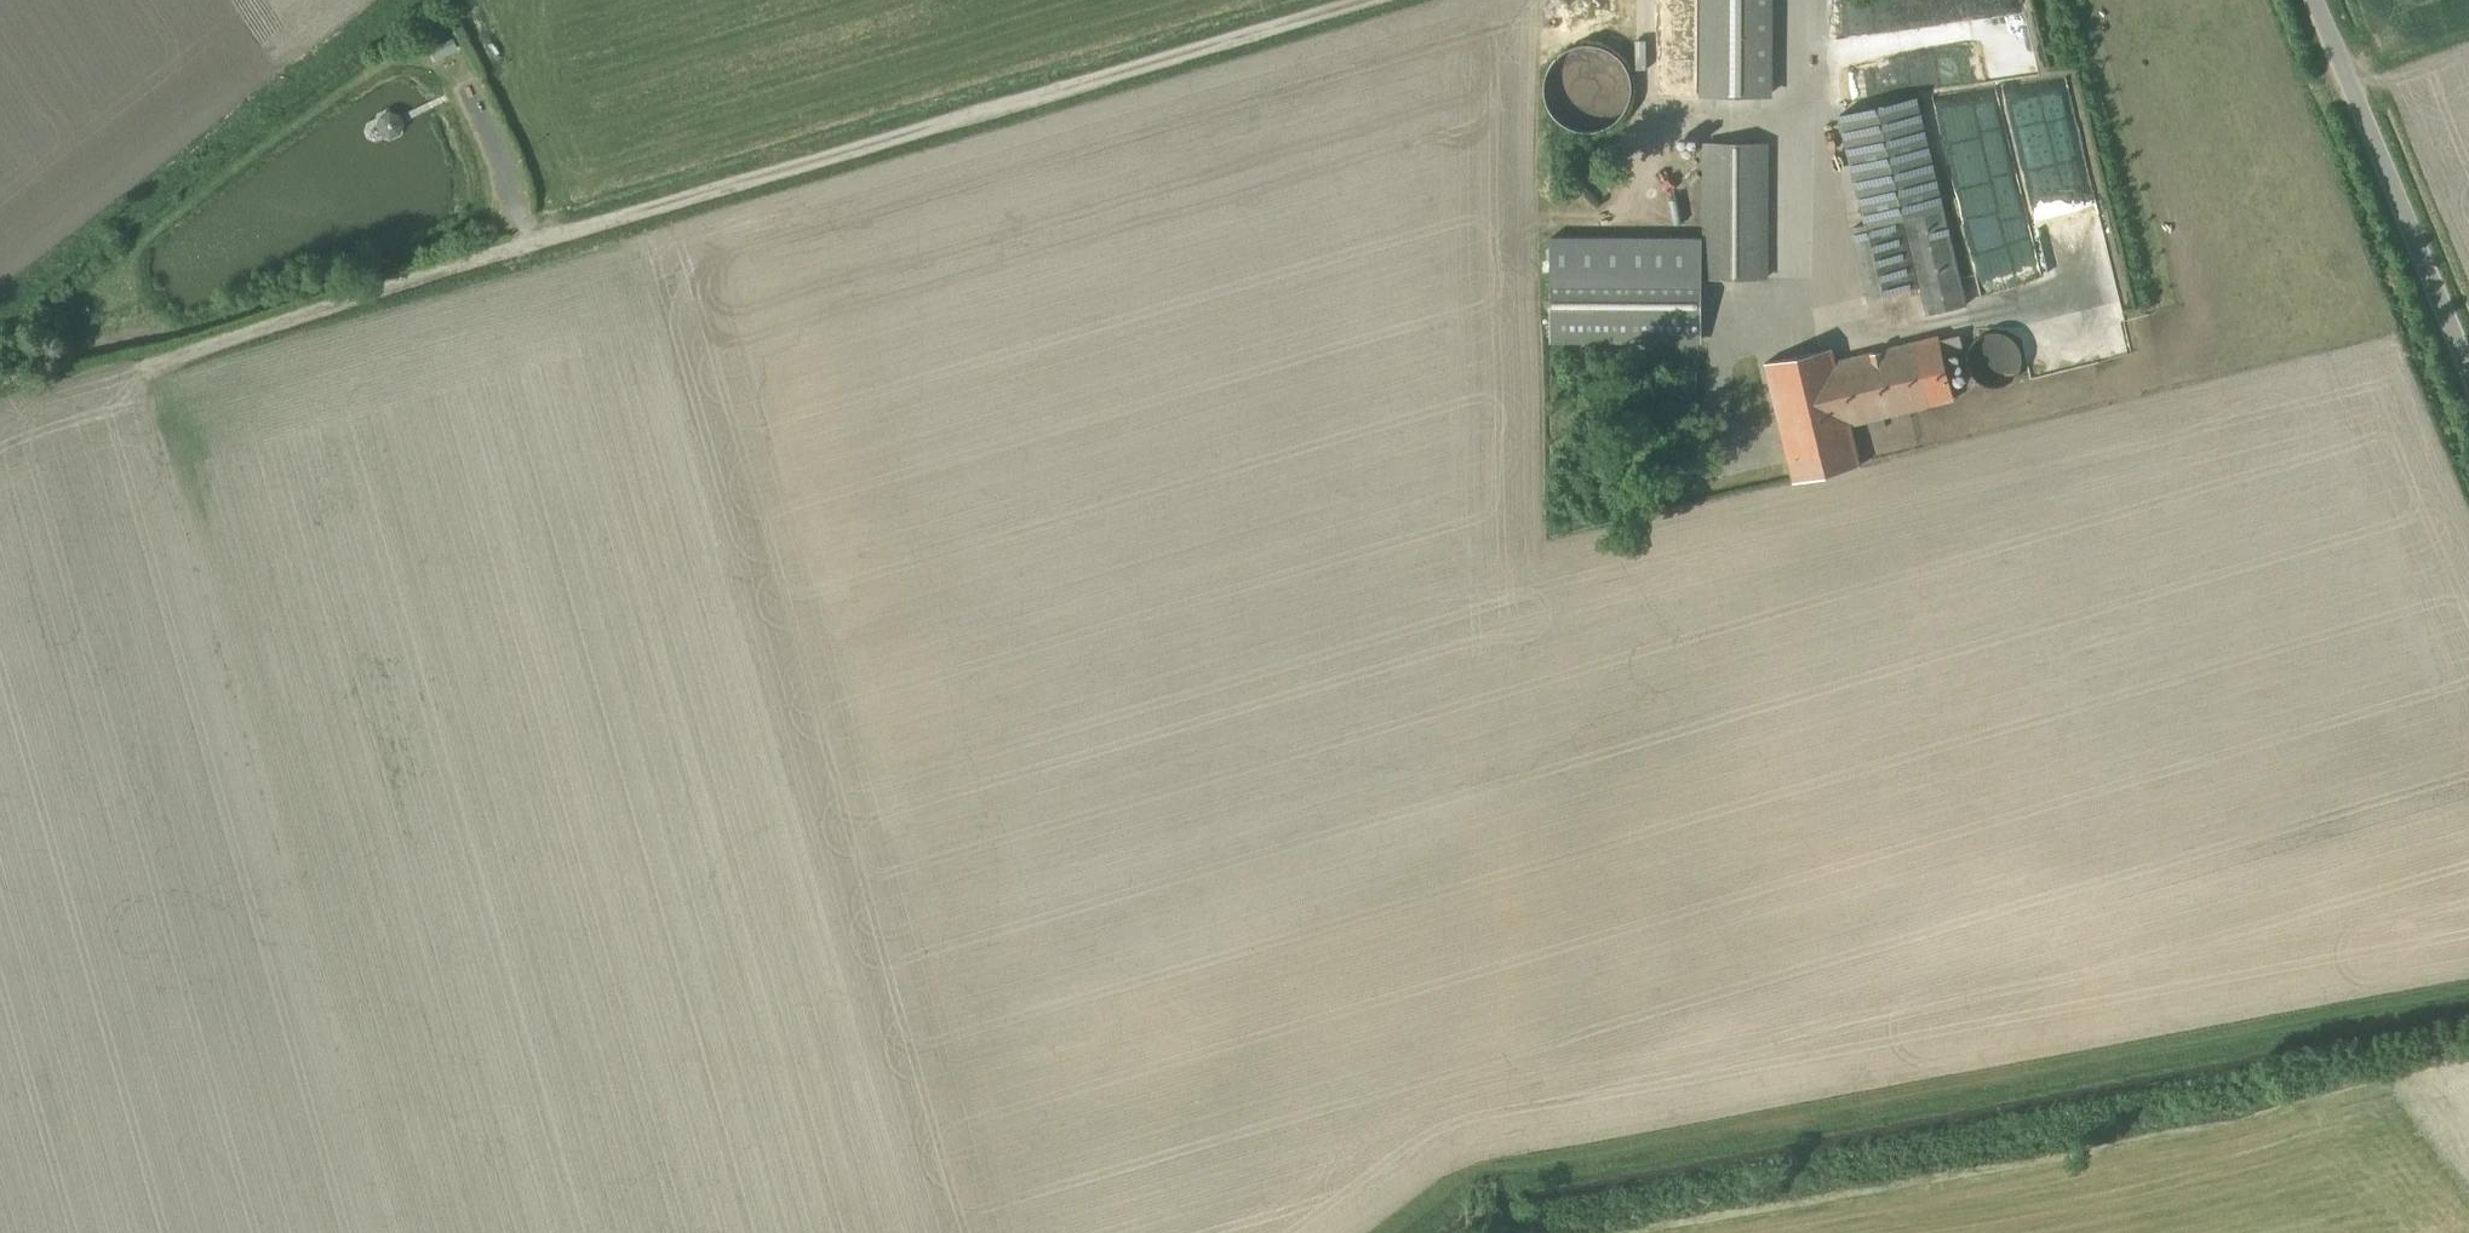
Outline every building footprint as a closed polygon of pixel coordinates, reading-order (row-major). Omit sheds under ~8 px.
[(1764,0),(1692,0),(1691,97),(1763,97),(1764,0)] [(1579,44),(1563,47),(1550,55),(1545,61),(1539,74),(1537,93),(1542,107),(1550,117),(1563,125),(1575,128),(1590,127),(1603,121),(1614,111),(1619,100),(1622,86),(1620,73),(1613,60),(1606,53),(1594,46),(1579,44)] [(1915,93),(1835,112),(1864,229),(1851,232),(1866,296),(1917,284),(1924,312),(1966,302),(1915,93)] [(368,122),(382,148),(413,131),(399,106),(368,122)] [(1762,147),(1699,147),(1698,281),(1762,281),(1762,147)] [(1694,337),(1695,239),(1553,237),(1551,335),(1694,337)] [(1838,364),(1834,349),(1766,365),(1788,461),(1794,486),(1862,470),(1855,443),(1851,424),(1956,399),(1942,339),(1838,364)]
